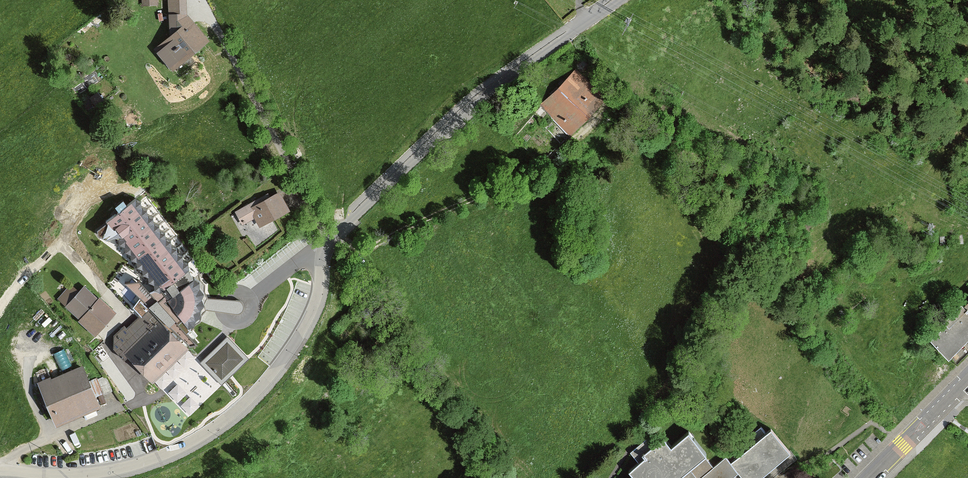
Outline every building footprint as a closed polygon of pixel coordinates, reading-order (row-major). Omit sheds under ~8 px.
[(168,41),(189,27),(189,0),(168,0),(168,41)] [(168,41),(156,49),(172,72),(210,46),(194,23),(189,27),(168,41)] [(605,98),(575,70),(564,81),(562,80),(558,83),(560,85),(541,105),(570,133),(605,98)] [(298,215),(287,195),(265,207),(263,204),(243,215),(251,229),(263,222),(269,231),(298,215)] [(206,291),(203,283),(194,275),(137,209),(110,233),(167,297),(152,309),(116,343),(153,383),(190,349),(182,341),(198,327),(205,316),(207,301),(206,291)] [(117,314),(85,286),(65,310),(97,337),(117,314)] [(964,305),(961,302),(944,319),(946,322),(931,338),(946,354),(967,333),(967,301),(964,305)] [(280,323),(273,313),(209,355),(227,382),(248,368),(237,352),(280,323)] [(946,354),(958,365),(967,355),(967,333),(946,354)] [(101,409),(84,366),(40,385),(57,427),(101,409)] [(771,425),(729,459),(739,470),(745,477),(760,477),(792,451),(771,425)] [(739,470),(729,459),(725,453),(712,464),(706,457),(710,453),(691,431),(673,446),(665,437),(652,448),(643,437),(629,449),(639,461),(630,469),(636,476),(633,477),(729,477),(739,470)]
